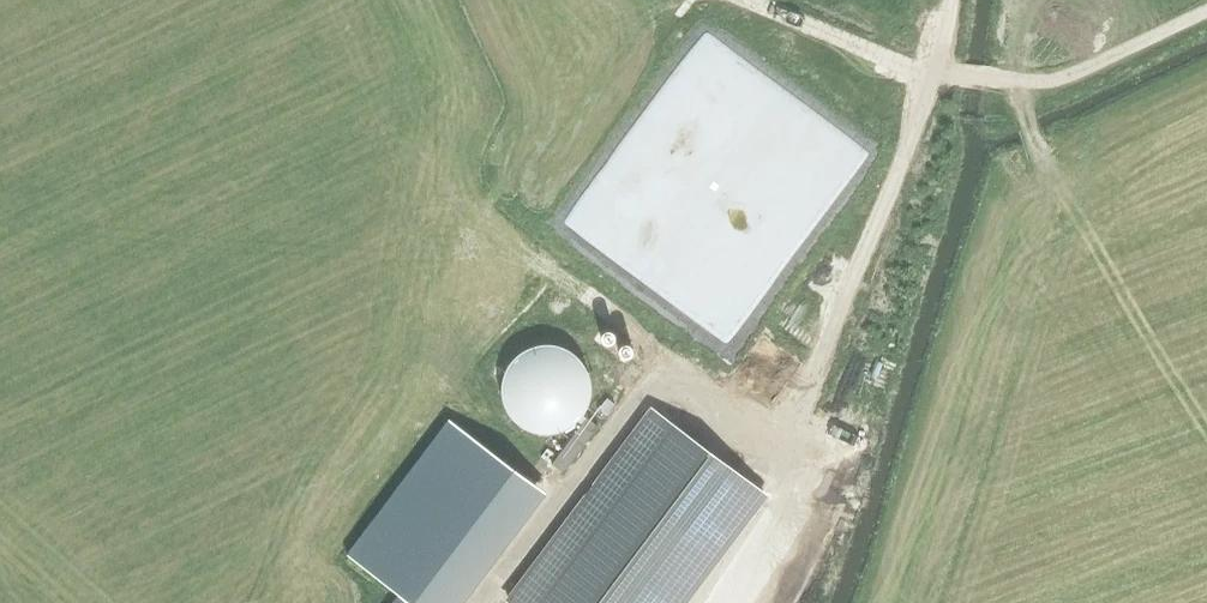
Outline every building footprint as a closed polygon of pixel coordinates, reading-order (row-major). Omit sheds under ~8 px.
[(601,335),(601,337),(601,338),(602,339),(602,340),(603,342),(604,342),(605,343),(606,344),(608,344),(609,344),(610,344),(611,343),(613,342),(614,342),(614,340),(615,339),(615,338),(615,337),(615,335),(615,334),(614,333),(614,332),(613,331),(611,330),(610,330),(609,330),(608,330),(606,330),(605,330),(604,331),(603,332),(602,333),(602,334),(601,335)] [(591,392),(591,388),(591,384),(590,380),(590,376),(588,373),(587,369),(585,365),(583,362),(580,359),(577,356),(574,353),(571,351),(567,349),(564,347),(560,346),(556,345),(552,344),(548,343),(544,343),(540,344),(536,345),(532,346),(528,347),(525,349),(521,351),(518,353),(515,356),(512,359),(510,362),(507,365),(505,369),(504,373),(503,376),(502,380),(501,384),(501,388),(501,392),(502,396),(503,400),(504,404),(505,408),(507,412),(510,415),(512,418),(515,421),(518,424),(521,426),(525,428),(528,430),(532,431),(536,432),(540,433),(544,433),(548,433),(552,433),(556,432),(560,431),(564,430),(567,428),(571,426),(574,424),(577,421),(580,418),(583,415),(585,412),(587,408),(588,404),(590,400),(590,396),(591,392)] [(633,352),(633,350),(633,349),(633,348),(632,346),(631,345),(630,344),(629,344),(628,343),(626,343),(625,343),(624,343),(623,344),(621,344),(620,345),(620,346),(619,348),(619,349),(619,350),(619,352),(619,353),(620,354),(620,355),(621,356),(623,357),(624,357),(625,357),(626,357),(628,357),(629,357),(630,356),(631,355),(632,354),(633,353),(633,352)] [(769,494),(651,406),(505,599),(510,602),(687,602),(769,494)] [(564,472),(599,426),(587,417),(552,463),(564,472)] [(412,602),(463,602),(549,497),(456,421),(349,552),(402,595),(412,602)] [(400,595),(393,602),(410,602),(400,595)]
